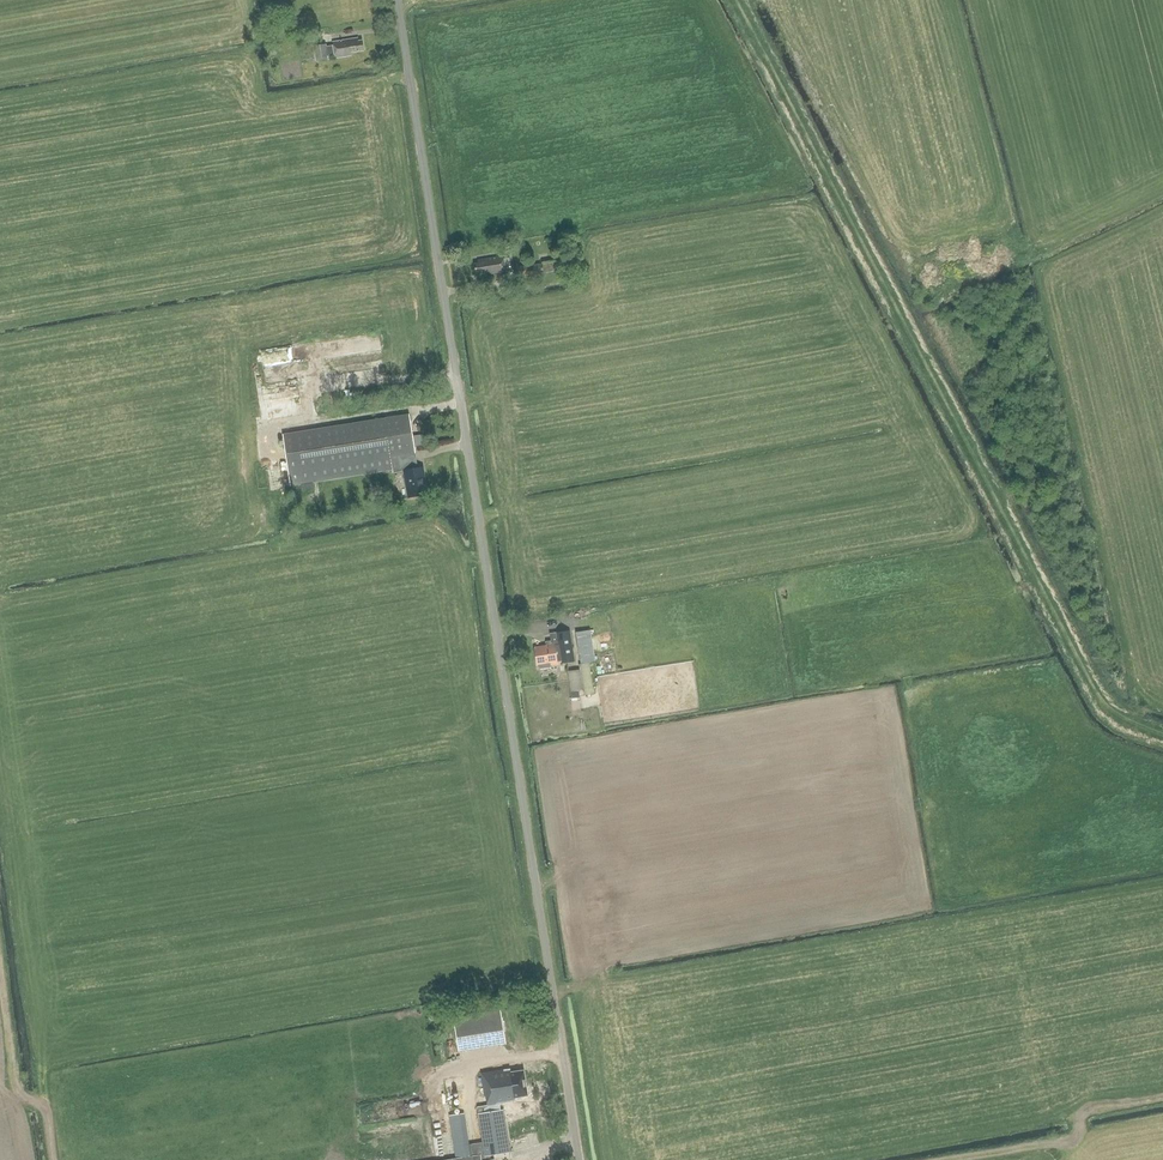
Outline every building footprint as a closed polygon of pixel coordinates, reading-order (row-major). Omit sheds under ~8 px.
[(350,53),(364,51),(362,40),(358,41),(358,38),(333,41),(334,45),(326,46),(326,44),(315,46),(317,61),(328,59),(328,56),(334,55),(335,58),(351,56),(350,53)] [(313,49),(305,50),(307,59),(314,58),(313,49)] [(504,259),(504,256),(478,260),(478,263),(475,264),(476,274),(490,272),(490,275),(506,272),(505,266),(511,265),(509,258),(504,259)] [(517,277),(561,271),(559,260),(515,266),(517,277)] [(409,497),(427,495),(423,467),(418,468),(410,415),(284,435),(291,485),(394,469),(394,471),(402,469),(402,471),(405,471),(409,497)] [(592,688),(589,661),(594,660),(589,630),(576,631),(581,662),(581,664),(579,664),(580,669),(568,671),(572,698),(580,697),(579,690),(592,688)] [(571,631),(558,633),(550,635),(551,640),(546,641),(547,648),(535,650),(538,665),(538,667),(541,669),(551,668),(551,665),(575,660),(571,631)] [(506,1044),(501,1010),(454,1017),(459,1051),(506,1044)] [(464,1113),(451,1115),(458,1159),(490,1159),(490,1155),(510,1152),(503,1110),(498,1111),(497,1104),(515,1101),(514,1097),(528,1095),(524,1071),(511,1073),(510,1069),(481,1073),(485,1097),(487,1096),(488,1105),(478,1107),(483,1142),(469,1144),(464,1113)]
